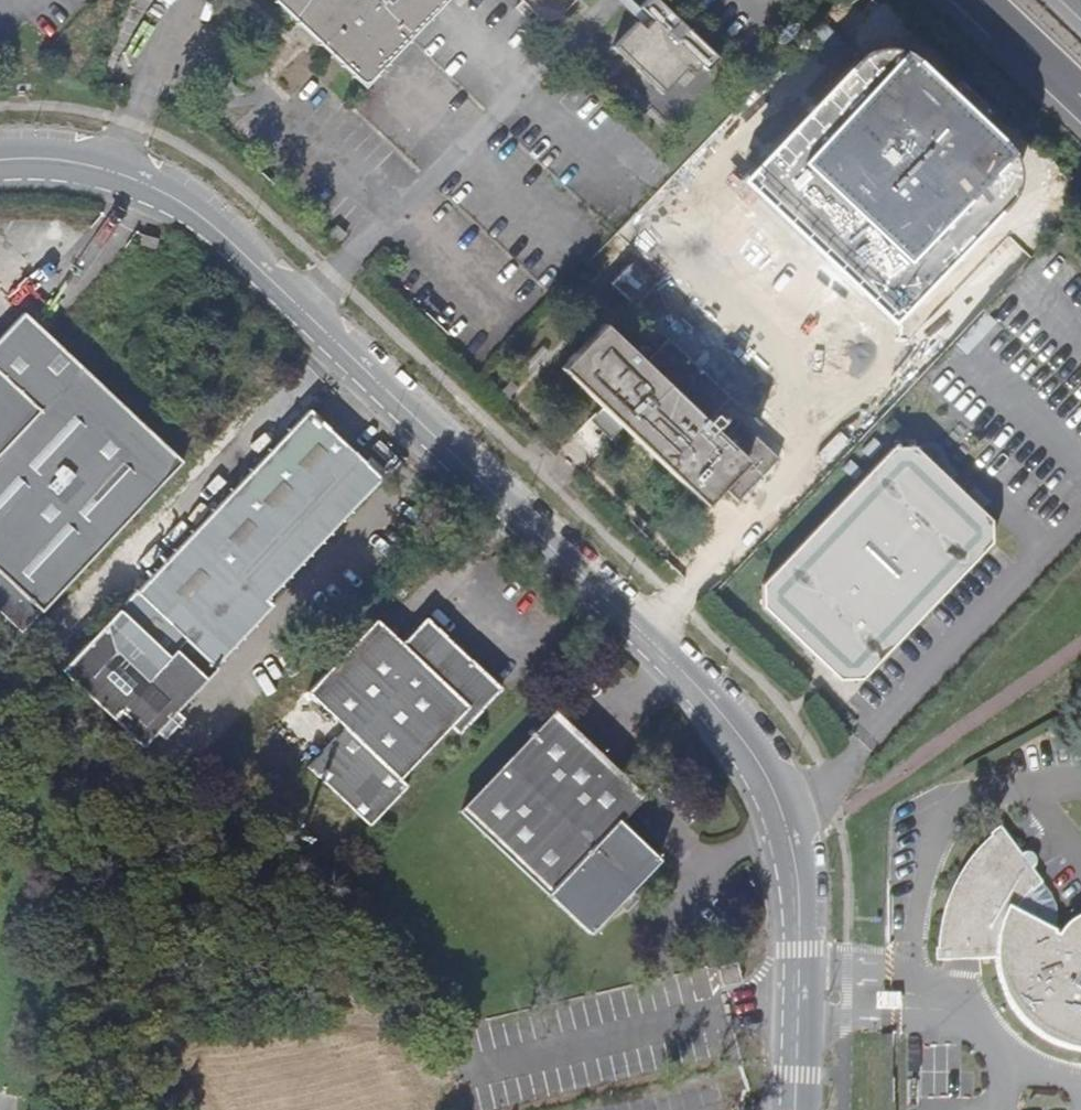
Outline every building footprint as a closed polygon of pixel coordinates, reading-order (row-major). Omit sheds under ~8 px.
[(361,82),(363,83),(367,84),(372,81),(410,41),(449,0),(275,0),(361,82)] [(553,0),(524,0),(533,8),(537,9),(543,9),(547,7),(553,0)] [(639,23),(615,48),(663,93),(688,68),(676,57),(684,48),(702,65),(709,71),(721,57),(661,0),(649,0),(643,6),(655,18),(646,28),(639,23)] [(625,9),(634,0),(616,0),(623,7),(625,9)] [(639,23),(646,28),(655,18),(643,6),(636,0),(634,0),(625,9),(639,23)] [(694,74),(702,65),(684,48),(676,57),(688,68),(694,74)] [(563,370),(705,506),(722,488),(739,504),(780,462),(739,422),(722,439),(704,423),(729,397),(759,425),(929,248),(782,106),(613,284),(670,339),(645,364),(604,326),(563,370)] [(337,225),(329,234),(337,242),(346,234),(337,225)] [(159,242),(144,237),(141,247),(156,251),(159,242)] [(23,635),(184,464),(26,315),(0,342),(0,612),(23,635)] [(504,392),(511,399),(522,389),(513,381),(504,392)] [(133,595),(61,671),(142,746),(155,733),(161,739),(181,719),(174,712),(273,608),(267,601),(382,479),(310,412),(136,597),(133,595)] [(841,679),(863,677),(990,544),(992,520),(953,483),(915,446),(890,448),(764,581),(762,606),(841,679)] [(345,728),(308,767),(370,826),(407,787),(400,780),(452,726),(460,734),(503,688),(429,618),(404,644),(383,624),(379,620),(310,693),(345,728)] [(555,713),(462,812),(590,935),(632,890),(661,859),(620,819),(624,815),(642,796),(640,795),(555,713)] [(1076,914),(1068,917),(1063,923),(1058,930),(1056,930),(1056,915),(1054,908),(1052,898),(1048,888),(1043,880),(1006,826),(988,839),(977,850),(968,862),(959,876),(948,899),(930,893),(922,919),(940,923),(938,949),(960,949),(960,940),(975,941),(975,950),(983,950),(1000,950),(1000,966),(1002,978),(1005,989),(1010,998),(1016,1009),(1024,1019),(1031,1027),(1041,1035),(1052,1042),(1062,1046),(1074,1050),(1080,1051),(1080,912),(1076,914)] [(960,949),(975,950),(975,941),(960,940),(960,949)] [(718,970),(723,988),(740,983),(735,965),(718,970)] [(884,988),(891,988),(897,988),(897,980),(892,980),(884,979),(884,988)]
